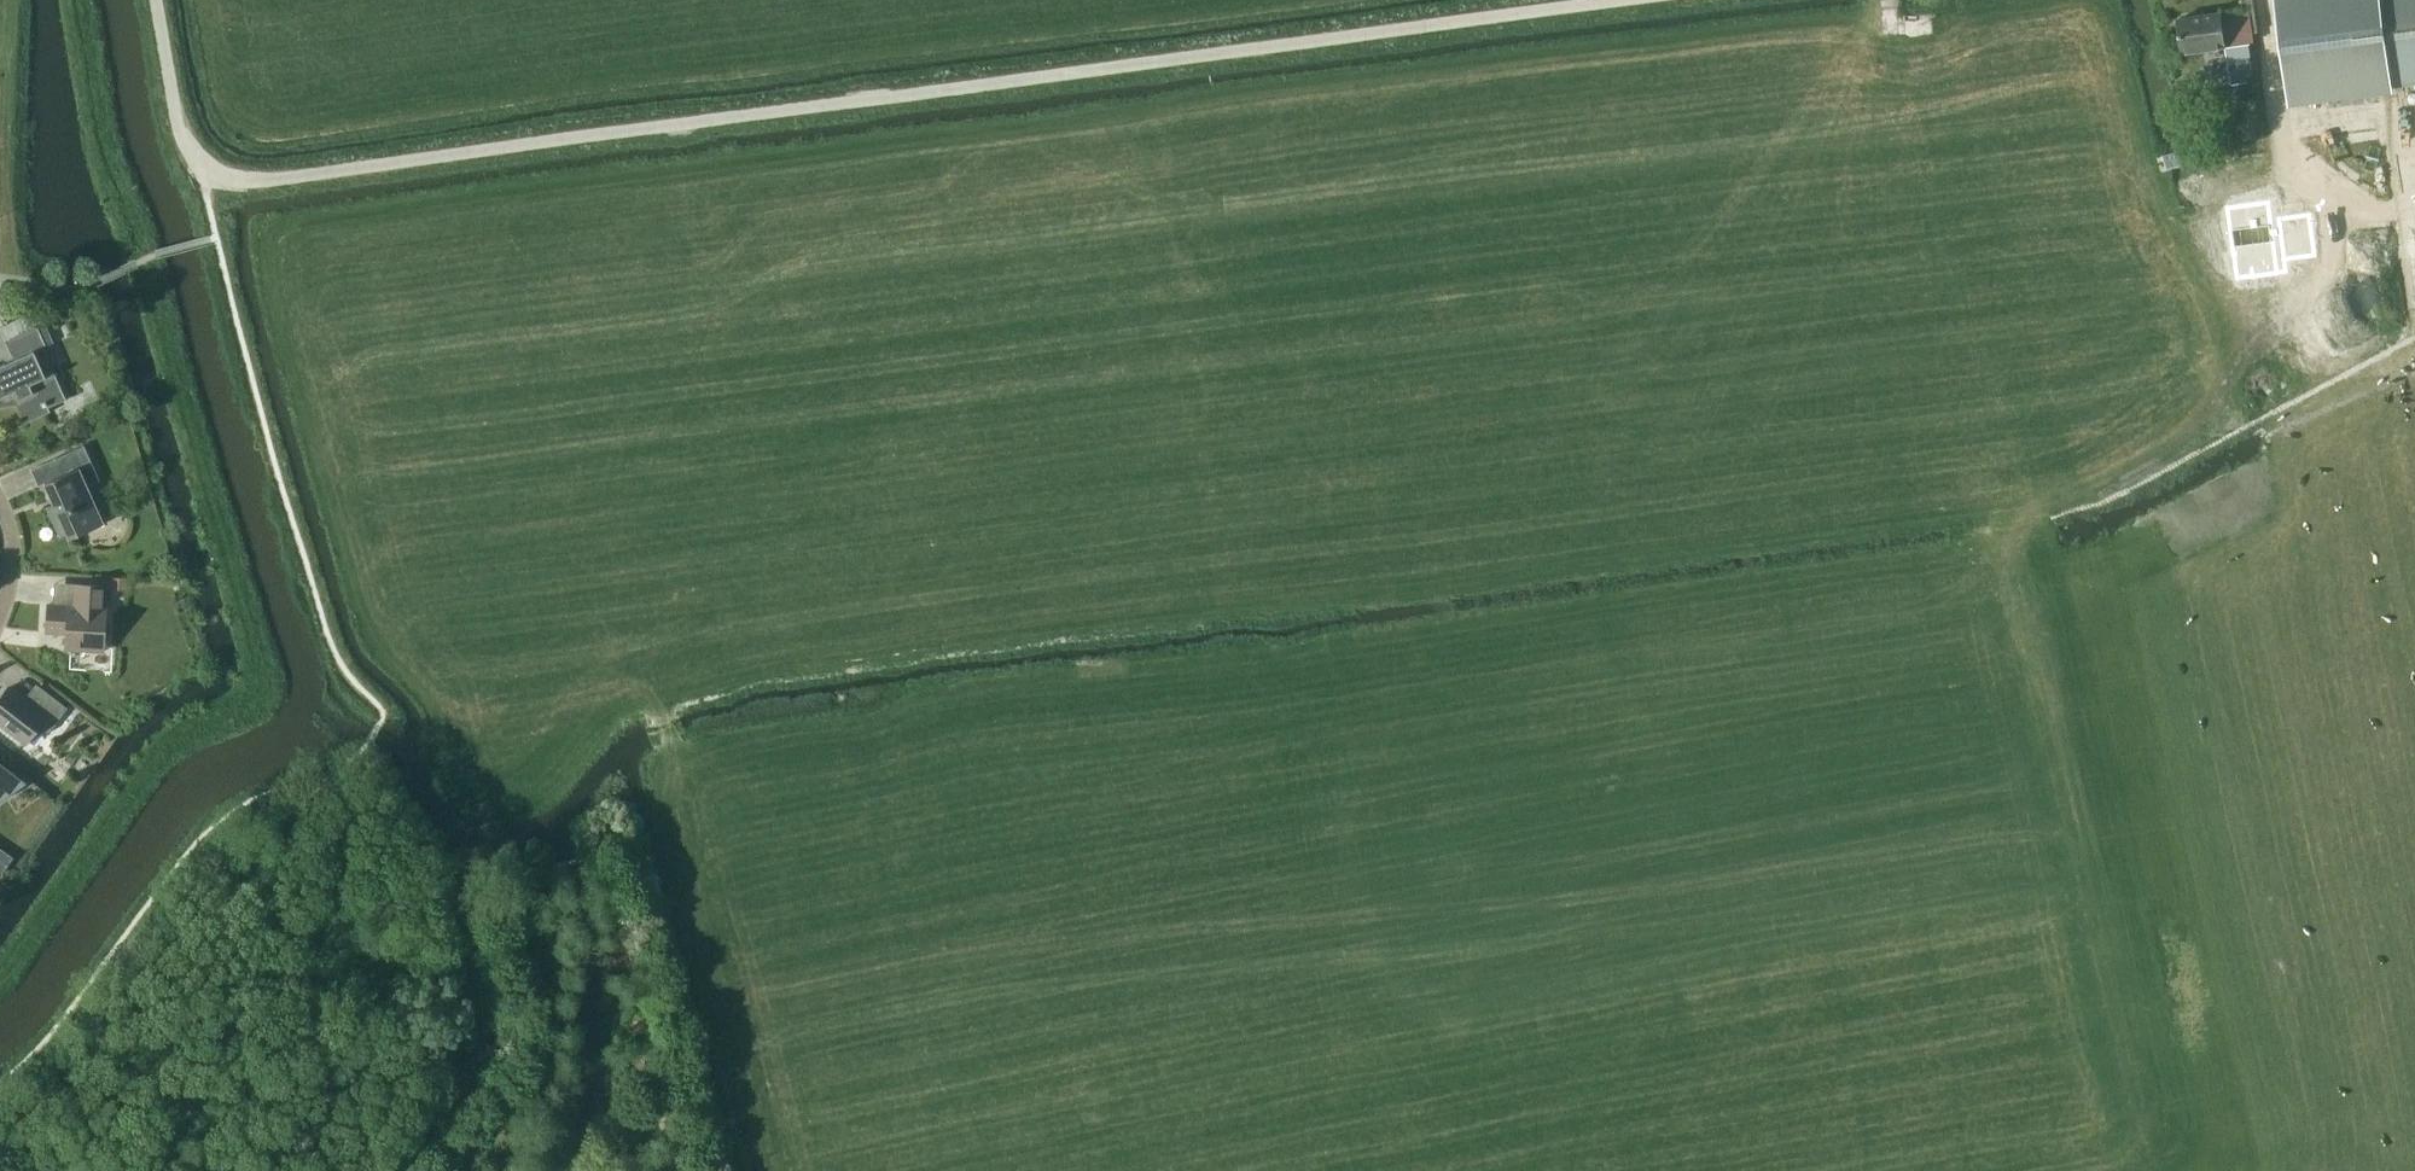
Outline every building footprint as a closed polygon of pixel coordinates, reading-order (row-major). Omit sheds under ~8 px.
[(2246,33),(2258,31),(2253,0),(2241,0),(2242,9),(2178,18),(2183,52),(2226,45),(2232,84),(2253,81),(2246,33)] [(2288,100),(2414,83),(2414,0),(2275,0),(2288,100)] [(46,345),(37,326),(5,341),(13,359),(0,364),(0,407),(15,405),(24,423),(50,411),(48,406),(66,398),(53,371),(45,375),(34,351),(46,345)] [(44,482),(53,502),(47,505),(60,535),(67,532),(69,537),(103,522),(86,486),(99,480),(83,444),(52,458),(60,475),(44,482)] [(127,577),(111,576),(110,589),(126,589),(127,577)] [(106,585),(75,583),(74,605),(47,603),(45,631),(66,632),(65,648),(103,650),(106,607),(104,607),(106,585)] [(8,686),(0,697),(0,722),(26,742),(39,725),(48,732),(67,707),(44,689),(32,705),(8,686)] [(27,782),(0,761),(0,800),(27,782)] [(13,868),(21,851),(0,842),(0,862),(13,868)]
